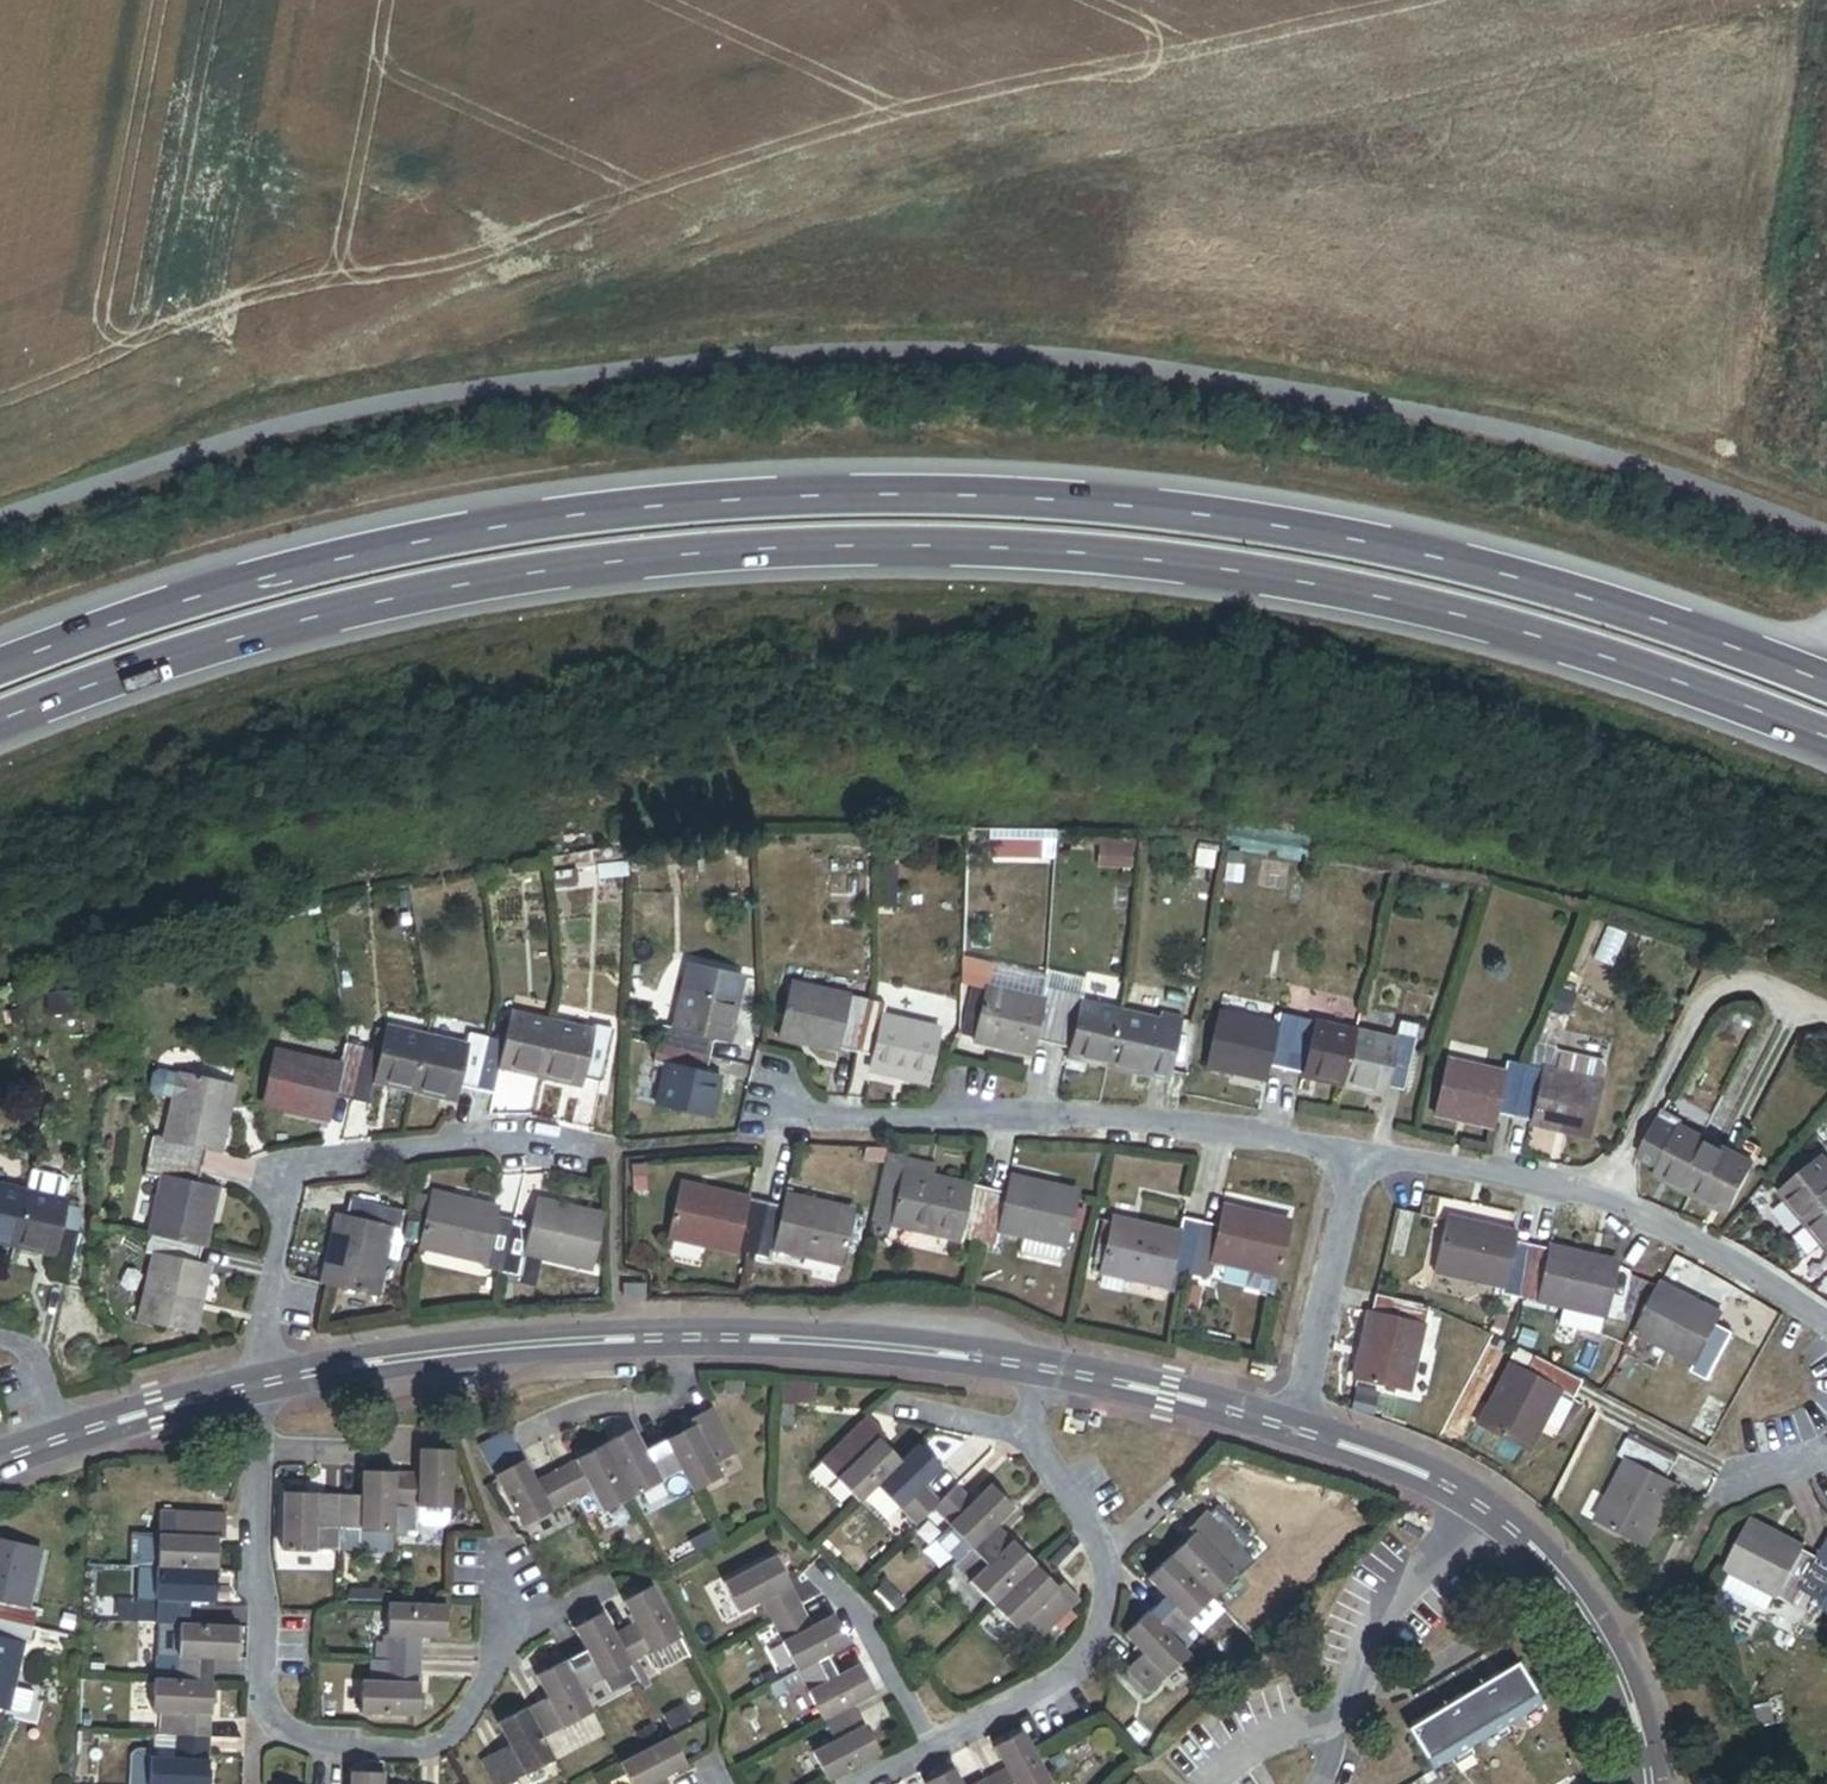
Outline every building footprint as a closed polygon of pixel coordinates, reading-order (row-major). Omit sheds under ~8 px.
[(742,848),(720,849),(721,861),(743,859),(742,848)] [(679,853),(635,856),(637,870),(680,866),(679,853)] [(626,864),(596,867),(596,882),(625,878),(626,864)] [(581,871),(553,874),(556,894),(584,891),(581,871)] [(896,885),(878,884),(878,909),(896,909),(896,885)] [(159,960),(144,964),(149,982),(164,978),(159,960)] [(686,965),(681,988),(734,1002),(740,978),(686,965)] [(790,982),(785,1005),(778,1038),(803,1043),(804,1040),(837,1047),(848,994),(790,982)] [(67,983),(44,990),(49,1009),(72,1002),(67,983)] [(979,1021),(974,1040),(974,1041),(998,1046),(999,1043),(1033,1051),(1035,1040),(1044,1000),(987,987),(986,991),(979,1021)] [(710,1040),(724,1043),(734,1002),(681,988),(671,1030),(710,1040)] [(964,1017),(979,1021),(986,991),(972,988),(964,1017)] [(1065,992),(1047,988),(1044,1000),(1035,1040),(1053,1044),(1065,992)] [(1081,995),(1065,992),(1053,1044),(1070,1047),(1080,1003),(1081,995)] [(854,1051),(865,998),(848,994),(837,1047),(854,1051)] [(882,1001),(865,998),(854,1051),(872,1054),(880,1014),(882,1001)] [(1109,1066),(1121,1012),(1080,1003),(1070,1047),(1068,1057),(1109,1066)] [(1161,1020),(1121,1012),(1109,1066),(1149,1075),(1151,1068),(1161,1020)] [(926,1082),(938,1027),(880,1014),(872,1054),(869,1067),(894,1071),(892,1075),(926,1082)] [(1219,1014),(1216,1028),(1208,1068),(1230,1073),(1230,1070),(1265,1077),(1267,1066),(1276,1026),(1219,1014)] [(1296,1018),(1279,1014),(1276,1026),(1267,1066),(1285,1070),(1296,1018)] [(1169,1072),(1181,1020),(1162,1016),(1161,1020),(1151,1068),(1169,1072)] [(539,1076),(550,1025),(511,1017),(504,1044),(499,1067),(539,1076)] [(964,1017),(960,1036),(974,1040),(979,1021),(964,1017)] [(1314,1022),(1296,1018),(1285,1070),(1302,1074),(1314,1022)] [(1343,1086),(1354,1031),(1314,1022),(1302,1074),(1302,1077),(1343,1086)] [(588,1034),(550,1025),(539,1076),(576,1084),(577,1080),(588,1034)] [(590,1026),(588,1034),(577,1080),(597,1084),(609,1031),(590,1026)] [(671,1030),(657,1027),(653,1044),(706,1056),(710,1040),(671,1030)] [(370,1051),(380,1053),(384,1032),(376,1030),(370,1051)] [(412,1092),(424,1039),(385,1030),(384,1032),(380,1053),(373,1083),(412,1092)] [(1396,1040),(1354,1031),(1343,1086),(1384,1095),(1386,1085),(1396,1040)] [(1403,1089),(1414,1037),(1397,1033),(1396,1040),(1386,1085),(1403,1089)] [(473,1093),(486,1039),(466,1035),(463,1048),(454,1089),(473,1093)] [(463,1048),(424,1039),(412,1092),(451,1101),(454,1089),(463,1048)] [(504,1044),(486,1039),(473,1093),(492,1097),(499,1067),(504,1044)] [(1533,1041),(1528,1064),(1542,1068),(1550,1069),(1556,1047),(1533,1041)] [(702,1074),(706,1056),(653,1044),(649,1062),(663,1065),(702,1074)] [(361,1049),(342,1045),(337,1066),(330,1098),(349,1103),(361,1049)] [(373,1083),(380,1053),(370,1051),(361,1049),(349,1103),(368,1107),(373,1083)] [(274,1052),(262,1103),(293,1110),(292,1113),(325,1120),(330,1098),(337,1066),(274,1052)] [(1506,1073),(1450,1060),(1436,1116),(1460,1121),(1461,1117),(1494,1125),(1497,1113),(1506,1073)] [(1513,1117),(1526,1064),(1509,1060),(1506,1073),(1497,1113),(1513,1117)] [(1542,1068),(1528,1064),(1526,1064),(1513,1117),(1530,1121),(1542,1068)] [(717,1078),(702,1074),(663,1065),(653,1105),(708,1117),(717,1078)] [(1550,1069),(1542,1068),(1530,1121),(1563,1129),(1562,1132),(1587,1137),(1600,1081),(1550,1069)] [(222,1117),(229,1089),(178,1078),(164,1140),(202,1148),(218,1152),(226,1118),(222,1117)] [(1659,1119),(1640,1159),(1660,1169),(1679,1129),(1659,1119)] [(1679,1129),(1660,1169),(1655,1179),(1692,1196),(1716,1147),(1679,1129)] [(164,1140),(152,1137),(150,1137),(146,1154),(198,1166),(202,1148),(164,1140)] [(1752,1164),(1716,1147),(1692,1196),(1728,1214),(1752,1164)] [(193,1187),(198,1166),(146,1154),(142,1175),(161,1179),(193,1187)] [(871,1222),(890,1226),(900,1177),(905,1159),(886,1155),(871,1222)] [(1826,1208),(1826,1161),(1824,1158),(1782,1193),(1808,1224),(1826,1208)] [(936,1166),(905,1159),(900,1177),(926,1183),(927,1180),(933,1181),(936,1166)] [(29,1172),(25,1193),(60,1202),(64,1186),(60,1180),(29,1172)] [(926,1183),(900,1177),(890,1226),(889,1228),(956,1243),(957,1240),(968,1189),(933,1181),(927,1180),(926,1183)] [(1008,1178),(1004,1197),(996,1233),(1028,1240),(1065,1248),(1077,1196),(1050,1190),(1051,1187),(1008,1178)] [(212,1191),(193,1187),(161,1179),(149,1236),(199,1247),(202,1248),(207,1224),(205,1223),(212,1191)] [(25,1193),(0,1187),(0,1242),(13,1245),(25,1193)] [(987,1193),(968,1189),(957,1240),(976,1244),(987,1193)] [(60,1202),(25,1193),(13,1245),(51,1254),(57,1230),(62,1208),(63,1202),(60,1202)] [(700,1198),(676,1193),(666,1243),(733,1257),(733,1255),(744,1203),(701,1194),(700,1198)] [(1004,1197),(987,1193),(976,1244),(993,1248),(996,1233),(1004,1197)] [(416,1196),(412,1215),(425,1218),(429,1199),(416,1196)] [(429,1199),(425,1218),(418,1248),(484,1263),(494,1217),(496,1210),(458,1202),(457,1205),(429,1199)] [(395,1230),(399,1212),(347,1200),(343,1218),(389,1228),(395,1230)] [(782,1200),(780,1211),(771,1256),(839,1270),(843,1249),(850,1218),(821,1212),(822,1209),(782,1200)] [(77,1205),(63,1202),(62,1208),(75,1211),(77,1205)] [(569,1210),(536,1202),(531,1225),(525,1255),(590,1269),(601,1219),(568,1212),(569,1210)] [(762,1207),(744,1203),(733,1255),(751,1259),(762,1207)] [(780,1211),(762,1207),(751,1259),(769,1262),(771,1256),(780,1211)] [(1221,1207),(1217,1226),(1209,1262),(1276,1277),(1288,1225),(1261,1219),(1262,1217),(1221,1207)] [(75,1211),(62,1208),(57,1230),(74,1234),(76,1226),(75,1211)] [(1808,1224),(1826,1246),(1826,1208),(1808,1224)] [(343,1218),(336,1217),(326,1258),(329,1258),(323,1283),(374,1295),(389,1228),(343,1218)] [(513,1221),(494,1217),(484,1263),(483,1269),(501,1273),(513,1221)] [(850,1218),(843,1249),(854,1251),(861,1220),(850,1218)] [(1200,1222),(1182,1218),(1179,1232),(1170,1270),(1188,1274),(1200,1222)] [(1137,1226),(1111,1220),(1099,1271),(1166,1286),(1170,1270),(1179,1232),(1138,1222),(1137,1226)] [(1512,1242),(1514,1234),(1474,1223),(1473,1226),(1447,1220),(1433,1271),(1500,1289),(1512,1242)] [(525,1255),(531,1225),(513,1221),(501,1273),(520,1277),(525,1255)] [(1217,1226),(1200,1222),(1188,1274),(1205,1278),(1209,1262),(1217,1226)] [(74,1234),(57,1230),(51,1254),(44,1282),(64,1287),(76,1235),(74,1234)] [(149,1236),(147,1235),(143,1254),(153,1257),(195,1266),(199,1247),(149,1236)] [(1024,1256),(1062,1265),(1065,1248),(1028,1240),(1024,1256)] [(1529,1246),(1512,1242),(1500,1289),(1499,1294),(1516,1298),(1529,1246)] [(1547,1251),(1529,1246),(1516,1298),(1534,1303),(1547,1251)] [(1548,1246),(1547,1251),(1534,1303),(1559,1309),(1598,1319),(1600,1320),(1614,1266),(1591,1260),(1592,1257),(1548,1246)] [(195,1266),(153,1257),(139,1319),(189,1331),(194,1305),(197,1305),(205,1268),(195,1266)] [(634,1285),(622,1285),(622,1299),(635,1298),(634,1285)] [(1687,1298),(1660,1285),(1637,1334),(1696,1362),(1715,1322),(1721,1311),(1688,1295),(1687,1298)] [(1423,1306),(1373,1293),(1368,1310),(1418,1323),(1423,1306)] [(1418,1323),(1368,1310),(1364,1309),(1353,1351),(1356,1351),(1350,1377),(1400,1391),(1418,1323)] [(1559,1309),(1555,1323),(1594,1334),(1598,1319),(1559,1309)] [(1496,1316),(1491,1329),(1502,1333),(1507,1319),(1496,1316)] [(1731,1330),(1715,1322),(1696,1362),(1692,1371),(1708,1379),(1731,1330)] [(1579,1382),(1531,1357),(1522,1375),(1556,1393),(1570,1400),(1579,1382)] [(1556,1393),(1522,1375),(1505,1367),(1475,1428),(1522,1452),(1534,1428),(1538,1430),(1556,1393)] [(736,1455),(711,1408),(690,1419),(693,1425),(687,1428),(685,1426),(663,1437),(665,1440),(682,1473),(688,1483),(693,1494),(722,1479),(715,1466),(736,1455)] [(883,1433),(867,1416),(829,1453),(845,1470),(836,1479),(859,1503),(875,1487),(903,1459),(888,1444),(885,1446),(878,1438),(883,1433)] [(682,1473),(665,1440),(643,1452),(633,1432),(604,1447),(632,1500),(659,1486),(682,1473)] [(1671,1462),(1623,1438),(1616,1453),(1625,1458),(1664,1477),(1671,1462)] [(604,1447),(602,1442),(583,1453),(585,1456),(555,1472),(572,1504),(592,1493),(598,1504),(604,1515),(632,1500),(604,1447)] [(940,1469),(917,1445),(903,1459),(875,1487),(913,1526),(929,1509),(939,1500),(924,1484),(940,1469)] [(418,1476),(396,1475),(395,1508),(414,1509),(451,1510),(452,1452),(419,1451),(418,1476)] [(1664,1477),(1625,1458),(1595,1519),(1641,1542),(1654,1515),(1659,1518),(1676,1483),(1664,1477)] [(572,1504),(555,1472),(536,1482),(525,1461),(495,1477),(523,1530),(572,1504)] [(682,1473),(659,1486),(665,1496),(688,1483),(682,1473)] [(362,1498),(340,1497),(339,1531),(360,1532),(394,1533),(395,1508),(396,1475),(362,1474),(362,1498)] [(972,1501),(955,1484),(939,1500),(929,1509),(969,1549),(995,1524),(1012,1507),(990,1484),(972,1501)] [(339,1531),(340,1497),(307,1496),(308,1492),(284,1491),(282,1554),(313,1555),(313,1551),(314,1531),(339,1531)] [(592,1493),(572,1504),(578,1515),(598,1504),(592,1493)] [(414,1509),(395,1508),(394,1533),(413,1534),(414,1509)] [(1210,1515),(1205,1510),(1188,1527),(1193,1532),(1186,1539),(1182,1537),(1167,1552),(1170,1555),(1211,1597),(1234,1575),(1225,1564),(1241,1547),(1229,1535),(1210,1515)] [(1215,1511),(1210,1515),(1229,1535),(1234,1530),(1215,1511)] [(225,1540),(225,1515),(173,1513),(172,1537),(158,1537),(156,1570),(215,1572),(221,1572),(222,1551),(217,1551),(217,1540),(225,1540)] [(1770,1534),(1748,1523),(1724,1573),(1730,1576),(1774,1598),(1777,1599),(1800,1551),(1769,1536),(1770,1534)] [(1020,1550),(995,1524),(969,1549),(984,1565),(967,1582),(990,1606),(1036,1561),(1022,1548),(1020,1550)] [(338,1551),(339,1531),(314,1531),(313,1551),(338,1551)] [(360,1532),(339,1531),(338,1551),(338,1553),(360,1553),(360,1532)] [(24,1608),(37,1551),(0,1542),(0,1602),(24,1608)] [(1797,1609),(1821,1561),(1801,1552),(1800,1551),(1777,1599),(1797,1609)] [(790,1573),(780,1554),(725,1583),(740,1610),(761,1599),(772,1620),(801,1605),(785,1574),(790,1573)] [(1170,1636),(1211,1597),(1170,1555),(1146,1578),(1163,1596),(1147,1612),(1170,1636)] [(1053,1578),(1036,1561),(990,1606),(1012,1628),(1023,1618),(1040,1635),(1078,1599),(1062,1583),(1058,1587),(1051,1580),(1053,1578)] [(215,1572),(156,1570),(155,1602),(155,1627),(178,1628),(190,1628),(191,1604),(214,1605),(215,1572)] [(1730,1576),(1723,1591),(1767,1613),(1774,1598),(1730,1576)] [(680,1638),(653,1586),(623,1602),(635,1623),(615,1634),(631,1664),(644,1657),(680,1638)] [(0,1602),(0,1621),(28,1628),(33,1610),(24,1608),(0,1602)] [(155,1627),(155,1602),(138,1602),(137,1626),(155,1627)] [(447,1607),(390,1604),(388,1660),(422,1661),(422,1638),(446,1639),(447,1607)] [(812,1624),(801,1605),(772,1620),(797,1670),(827,1654),(848,1642),(833,1613),(812,1624)] [(1170,1636),(1147,1612),(1124,1635),(1140,1651),(1122,1668),(1127,1672),(1146,1692),(1187,1653),(1170,1636)] [(615,1634),(604,1613),(574,1628),(586,1650),(566,1660),(581,1690),(601,1680),(625,1667),(631,1664),(615,1634)] [(0,1621),(0,1639),(19,1643),(24,1644),(28,1628),(0,1621)] [(242,1630),(190,1628),(178,1628),(177,1659),(176,1683),(213,1684),(214,1660),(236,1661),(237,1649),(241,1649),(242,1630)] [(0,1639),(0,1708),(4,1709),(19,1643),(0,1639)] [(838,1675),(827,1654),(797,1670),(823,1719),(853,1703),(875,1691),(861,1664),(838,1675)] [(581,1690),(566,1660),(564,1657),(545,1667),(547,1671),(536,1676),(547,1697),(527,1708),(543,1739),(558,1731),(590,1714),(593,1712),(581,1690)] [(651,1671),(644,1657),(631,1664),(638,1678),(651,1671)] [(176,1683),(177,1659),(157,1658),(156,1682),(176,1683)] [(370,1659),(369,1683),(387,1683),(388,1660),(370,1659)] [(422,1661),(388,1660),(387,1683),(369,1683),(363,1682),(362,1714),(423,1716),(424,1694),(420,1694),(422,1661)] [(1508,1663),(1475,1685),(1499,1722),(1532,1700),(1508,1663)] [(625,1667),(601,1680),(607,1692),(632,1679),(625,1667)] [(1127,1672),(1119,1679),(1138,1700),(1146,1692),(1127,1672)] [(216,1684),(213,1684),(176,1683),(156,1682),(152,1682),(151,1714),(159,1714),(175,1714),(174,1738),(210,1739),(211,1704),(215,1704),(216,1684)] [(1475,1685),(1441,1706),(1465,1743),(1499,1722),(1475,1685)] [(828,1778),(882,1750),(872,1731),(870,1733),(853,1703),(823,1719),(829,1730),(834,1740),(813,1750),(828,1778)] [(1465,1743),(1441,1706),(1406,1729),(1430,1766),(1465,1743)] [(527,1708),(498,1723),(510,1746),(487,1757),(491,1765),(501,1783),(508,1783),(554,1760),(550,1753),(543,1739),(527,1708)] [(175,1714),(159,1714),(158,1737),(174,1738),(175,1714)] [(565,1745),(550,1753),(554,1760),(601,1736),(590,1714),(558,1731),(565,1745)] [(808,1741),(813,1750),(834,1740),(829,1730),(808,1741)] [(558,1731),(543,1739),(550,1753),(565,1745),(558,1731)] [(1023,1732),(995,1746),(1005,1767),(985,1777),(989,1783),(1047,1783),(1051,1782),(1034,1751),(1023,1732)] [(670,1737),(619,1763),(630,1783),(670,1783),(666,1776),(685,1766),(670,1737)] [(210,1739),(174,1738),(174,1740),(174,1760),(156,1760),(150,1760),(149,1783),(213,1783),(213,1772),(209,1772),(210,1739)] [(174,1760),(174,1740),(157,1740),(156,1760),(174,1760)] [(491,1765),(487,1757),(478,1762),(482,1770),(491,1765)] [(482,1770),(490,1783),(501,1783),(491,1765),(482,1770)] [(954,1767),(924,1783),(925,1783),(963,1783),(954,1767)] [(385,1772),(363,1771),(363,1773),(352,1773),(352,1783),(385,1783),(385,1772)]
